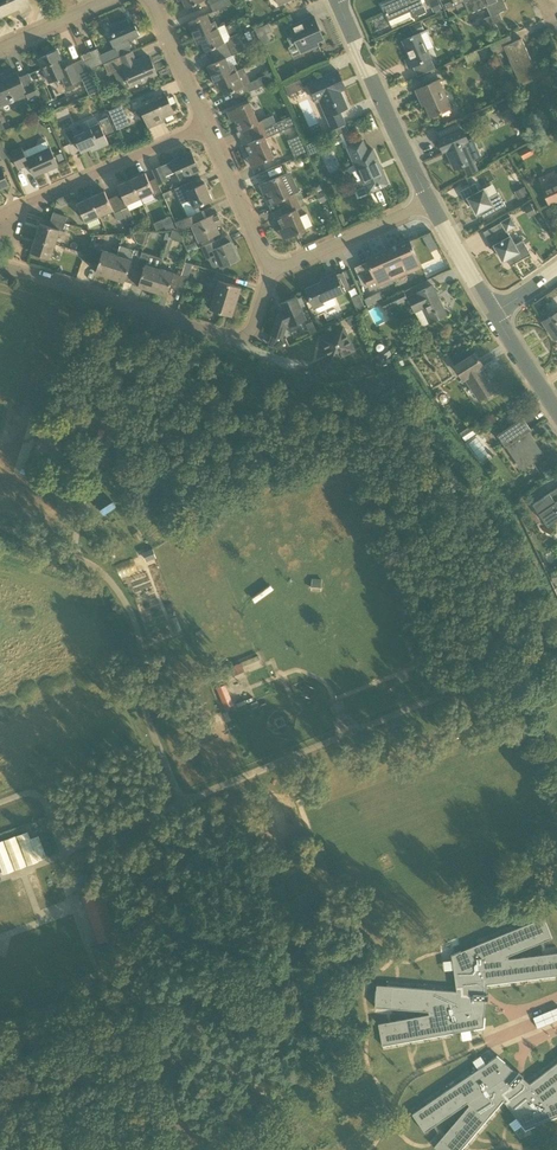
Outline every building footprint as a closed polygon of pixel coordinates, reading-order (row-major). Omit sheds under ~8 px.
[(13,11),(13,10),(20,7),(22,12),(32,8),(28,0),(0,0),(0,17),(13,11)] [(226,6),(230,4),(228,0),(222,0),(211,5),(214,12),(227,6),(226,6)] [(382,5),(389,21),(410,11),(414,18),(427,12),(422,0),(392,0),(382,5)] [(430,2),(434,12),(443,8),(439,0),(435,0),(430,2)] [(466,0),(453,0),(445,4),(446,8),(466,0)] [(499,12),(508,9),(504,1),(506,0),(466,0),(446,8),(449,14),(457,10),(459,14),(468,10),(469,14),(487,6),(491,16),(486,18),(489,26),(503,20),(499,12)] [(195,38),(218,27),(215,21),(211,22),(208,14),(188,22),(195,38)] [(303,51),(319,45),(317,42),(324,39),(317,22),(314,23),(311,17),(289,27),(297,44),(299,42),(303,51)] [(118,52),(130,47),(132,46),(129,39),(140,35),(136,25),(131,27),(128,19),(112,26),(114,32),(113,33),(113,34),(110,36),(114,46),(115,46),(116,48),(118,52)] [(259,36),(267,33),(272,31),(269,23),(256,29),(259,36)] [(218,27),(195,38),(198,44),(202,42),(206,51),(225,43),(218,27)] [(409,68),(413,66),(417,76),(436,68),(432,59),(432,58),(421,32),(403,40),(411,57),(406,59),(409,68)] [(227,41),(230,48),(243,42),(243,43),(248,40),(245,33),(239,35),(238,33),(230,36),(231,39),(227,41)] [(520,83),(542,74),(536,61),(532,62),(522,38),(513,42),(510,35),(490,44),(495,54),(500,52),(498,49),(504,47),(520,83)] [(246,49),(245,46),(251,43),(252,46),(260,42),(258,36),(248,40),(243,43),(243,42),(230,48),(233,55),(246,49)] [(104,63),(132,51),(130,47),(118,52),(116,48),(100,55),(101,57),(102,57),(104,63)] [(98,48),(90,52),(93,57),(85,61),(89,70),(104,63),(102,59),(101,57),(100,55),(98,48)] [(73,63),(73,64),(65,67),(57,50),(39,58),(49,82),(62,76),(66,86),(80,80),(81,80),(91,76),(89,70),(85,61),(82,55),(81,56),(82,59),(73,63)] [(481,58),(477,50),(464,55),(468,64),(481,58)] [(150,80),(149,77),(157,74),(150,56),(137,62),(132,51),(104,63),(109,74),(123,68),(131,85),(140,81),(142,84),(150,80)] [(82,55),(85,61),(93,57),(90,52),(82,55)] [(237,71),(234,64),(230,66),(227,57),(208,66),(214,81),(237,71)] [(259,79),(251,82),(245,67),(237,71),(214,81),(217,87),(221,85),(225,94),(246,85),(249,92),(262,86),(259,79)] [(335,128),(346,123),(340,111),(348,108),(337,84),(343,81),(338,70),(308,83),(316,101),(319,100),(332,129),(335,128)] [(20,77),(18,73),(0,81),(0,106),(14,100),(15,101),(28,96),(29,100),(39,95),(29,73),(20,77)] [(423,98),(431,117),(451,108),(439,80),(416,89),(421,99),(423,98)] [(140,119),(145,117),(150,127),(161,122),(159,119),(174,112),(167,96),(140,107),(137,109),(135,113),(137,118),(140,119)] [(506,108),(512,112),(516,110),(512,99),(499,104),(502,110),(506,108)] [(249,127),(251,134),(268,126),(276,123),(276,122),(273,115),(262,120),(262,121),(259,122),(250,102),(228,111),(232,120),(235,119),(241,131),(244,129),(249,127)] [(114,121),(126,115),(122,106),(110,111),(114,121)] [(276,123),(268,126),(251,134),(254,140),(250,142),(246,144),(251,155),(248,157),(252,166),(274,156),(266,138),(295,124),(294,122),(292,116),(276,122),(276,123)] [(100,120),(103,127),(111,123),(108,117),(100,120)] [(551,125),(548,117),(541,120),(544,128),(551,125)] [(73,126),(75,133),(85,130),(82,123),(73,126)] [(349,130),(346,123),(335,128),(338,135),(349,130)] [(72,144),(77,142),(82,153),(92,149),(91,147),(98,144),(99,148),(109,143),(100,124),(75,135),(72,129),(66,131),(72,144)] [(477,169),(473,161),(465,142),(468,140),(463,129),(439,140),(443,151),(447,150),(455,169),(464,165),(468,173),(477,169)] [(8,156),(0,138),(0,160),(8,156)] [(368,192),(368,193),(388,184),(373,149),(367,152),(363,141),(349,147),(363,180),(354,184),(359,196),(368,192)] [(523,158),(537,151),(533,143),(519,150),(523,158)] [(306,152),(303,144),(292,149),(295,156),(306,152)] [(51,147),(27,158),(22,146),(11,151),(14,158),(19,169),(29,164),(34,176),(59,166),(51,147)] [(165,176),(177,171),(180,178),(200,170),(192,152),(152,170),(156,178),(159,184),(167,180),(165,176)] [(305,162),(304,160),(303,158),(300,157),(298,158),(297,160),(296,162),(296,164),(298,166),(300,166),(302,166),(304,164),(305,162)] [(9,185),(1,166),(0,167),(0,189),(9,185)] [(158,184),(159,184),(156,178),(149,181),(146,173),(132,179),(140,198),(141,198),(154,192),(155,195),(162,192),(158,184)] [(284,207),(298,200),(295,193),(291,195),(282,175),(260,184),(264,194),(268,192),(273,203),(281,200),(284,207)] [(143,204),(141,198),(140,198),(132,179),(118,185),(122,193),(116,196),(125,217),(126,221),(134,218),(130,210),(143,204)] [(194,207),(202,204),(213,199),(208,188),(209,187),(207,187),(205,183),(195,187),(192,181),(175,189),(182,203),(191,199),(194,207)] [(543,188),(550,204),(556,201),(556,182),(543,188)] [(484,218),(494,212),(506,206),(499,193),(490,197),(484,187),(479,190),(475,183),(461,191),(468,205),(472,203),(477,213),(480,211),(484,218)] [(519,199),(528,194),(524,186),(515,191),(519,199)] [(125,217),(116,196),(109,199),(105,191),(91,197),(100,216),(113,210),(114,213),(115,213),(118,220),(125,217)] [(169,191),(163,193),(165,199),(172,196),(169,191)] [(321,203),(328,199),(324,191),(316,194),(321,203)] [(86,222),(100,216),(91,197),(77,203),(86,222)] [(288,237),(304,230),(306,229),(305,228),(312,224),(307,213),(300,216),(297,209),(301,208),(298,200),(284,207),(286,213),(279,217),(288,237)] [(529,217),(536,213),(530,203),(523,208),(529,217)] [(179,230),(188,226),(192,224),(200,241),(219,232),(216,224),(222,221),(218,212),(205,218),(201,211),(175,222),(179,230)] [(51,219),(65,224),(68,216),(53,212),(51,219)] [(504,228),(514,222),(511,216),(501,222),(504,228)] [(63,231),(65,224),(51,219),(49,226),(40,223),(36,237),(56,244),(60,230),(63,231)] [(165,226),(162,219),(154,223),(157,230),(165,226)] [(523,240),(514,245),(505,228),(487,238),(487,239),(492,247),(495,245),(503,260),(507,259),(511,265),(531,254),(525,244),(523,240)] [(135,238),(138,242),(144,244),(148,232),(147,230),(133,232),(135,238)] [(423,238),(426,243),(434,238),(431,233),(423,238)] [(51,258),(56,244),(36,237),(31,252),(51,258)] [(221,266),(239,259),(231,241),(218,247),(215,240),(202,246),(207,258),(216,254),(221,266)] [(421,267),(409,240),(387,250),(385,246),(384,246),(386,250),(367,259),(372,271),(364,274),(365,277),(360,279),(362,285),(368,283),(370,289),(421,267)] [(141,256),(133,254),(134,249),(120,245),(117,254),(118,254),(110,277),(125,282),(129,268),(136,270),(141,256)] [(96,248),(89,246),(85,260),(92,262),(96,248)] [(118,254),(117,254),(96,248),(92,262),(99,264),(96,272),(110,277),(118,254)] [(153,290),(160,268),(146,263),(148,258),(141,256),(136,270),(143,272),(139,286),(153,290)] [(160,268),(153,290),(167,295),(170,287),(177,289),(181,274),(160,268)] [(237,301),(242,287),(228,282),(230,276),(216,271),(214,279),(219,280),(215,294),(237,301)] [(336,304),(333,297),(344,292),(335,273),(325,277),(326,280),(306,288),(315,308),(316,307),(317,310),(321,311),(336,304)] [(177,289),(184,291),(188,277),(181,274),(177,289)] [(406,290),(408,294),(432,283),(430,279),(406,290)] [(422,326),(431,321),(431,322),(447,315),(433,285),(418,292),(418,293),(408,297),(415,312),(415,311),(422,326)] [(385,310),(398,303),(408,299),(404,291),(394,295),(381,301),(385,310)] [(232,316),(237,301),(215,294),(210,309),(232,316)] [(374,305),(370,296),(365,299),(368,307),(374,305)] [(290,326),(306,319),(297,297),(294,298),(281,304),(284,311),(278,314),(272,334),(283,338),(287,325),(289,324),(290,326)] [(543,322),(549,331),(552,329),(556,337),(556,313),(543,322)] [(331,360),(354,350),(343,327),(321,338),(331,360)] [(380,354),(383,359),(384,360),(393,354),(387,346),(385,348),(380,352),(379,352),(380,354)] [(479,399),(495,389),(482,368),(484,367),(475,353),(457,364),(479,399)] [(370,363),(359,364),(361,374),(372,372),(370,363)] [(522,468),(543,454),(530,435),(526,437),(524,434),(531,429),(523,417),(497,434),(506,446),(507,445),(522,468)] [(476,433),(471,425),(460,433),(465,440),(476,433)] [(533,504),(548,526),(556,520),(556,488),(533,504)] [(145,555),(148,564),(157,561),(154,552),(145,555)] [(429,656),(422,638),(413,642),(420,660),(429,656)] [(239,658),(243,670),(262,665),(259,653),(239,658)] [(163,668),(166,676),(177,672),(174,664),(163,668)] [(220,686),(226,709),(234,706),(229,684),(220,686)] [(39,862),(28,832),(0,842),(0,868),(3,875),(39,862)] [(119,936),(101,888),(82,895),(100,943),(119,936)] [(548,914),(455,951),(461,987),(382,981),(376,1002),(429,1007),(430,1009),(377,1015),(377,1038),(478,1028),(495,987),(556,981),(556,959),(514,963),(512,961),(556,943),(556,936),(548,914)] [(485,1054),(406,1109),(421,1125),(457,1102),(459,1104),(438,1146),(444,1149),(461,1149),(487,1099),(522,1125),(556,1110),(556,1080),(550,1083),(547,1080),(556,1072),(556,1042),(511,1076),(485,1054)]
